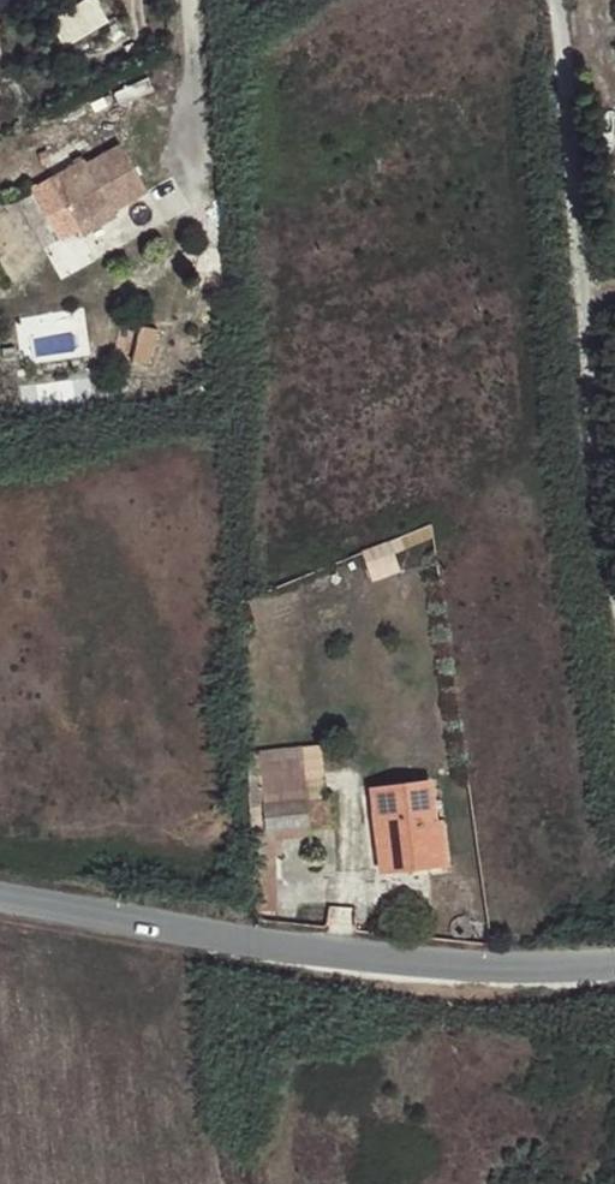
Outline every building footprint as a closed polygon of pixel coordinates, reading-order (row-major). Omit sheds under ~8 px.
[(113,25),(105,0),(89,0),(55,11),(65,41),(113,25)] [(149,199),(122,152),(89,170),(87,166),(33,195),(62,248),(80,238),(77,233),(112,214),(114,218),(149,199)] [(112,214),(77,233),(80,238),(82,241),(117,223),(114,218),(112,214)] [(303,745),(259,749),(264,800),(308,796),(303,745)] [(430,785),(375,791),(384,872),(445,864),(440,822),(434,823),(430,785)] [(251,832),(254,913),(277,912),(274,832),(332,825),(329,794),(308,796),(264,800),(267,832),(251,832)]
